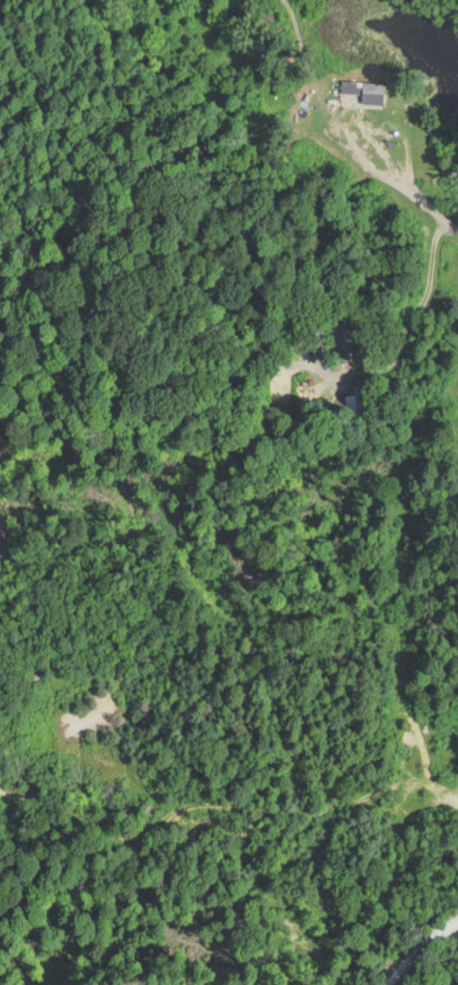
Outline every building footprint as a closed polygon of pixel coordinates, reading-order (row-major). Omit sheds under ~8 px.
[(362,93),(362,103),(384,103),(385,80),(342,80),(342,93),(362,93)] [(273,274),(265,270),(256,290),(264,293),(273,274)] [(344,393),(348,413),(373,408),(367,382),(353,385),(355,391),(344,393)]
